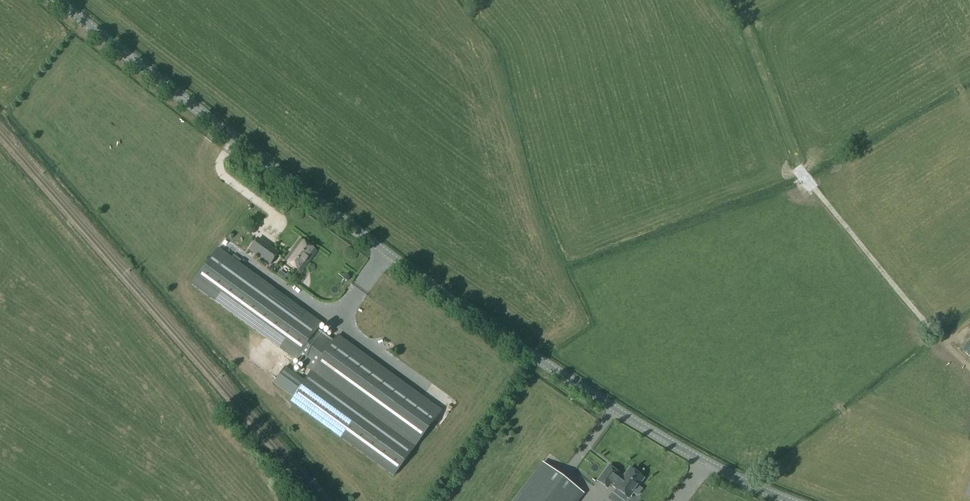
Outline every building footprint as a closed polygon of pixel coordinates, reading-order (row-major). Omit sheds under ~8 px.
[(276,255),(256,240),(249,250),(269,264),(276,255)] [(316,251),(300,240),(284,260),(300,272),(316,251)] [(294,360),(311,371),(289,401),(393,476),(441,411),(337,335),(333,341),(317,329),(321,323),(217,248),(191,285),(294,360)] [(582,494),(541,463),(513,500),(577,500),(582,494)] [(618,473),(608,466),(597,481),(607,488),(610,483),(615,487),(614,488),(628,498),(633,492),(636,495),(641,489),(637,486),(643,478),(629,468),(620,481),(615,477),(618,473)]
